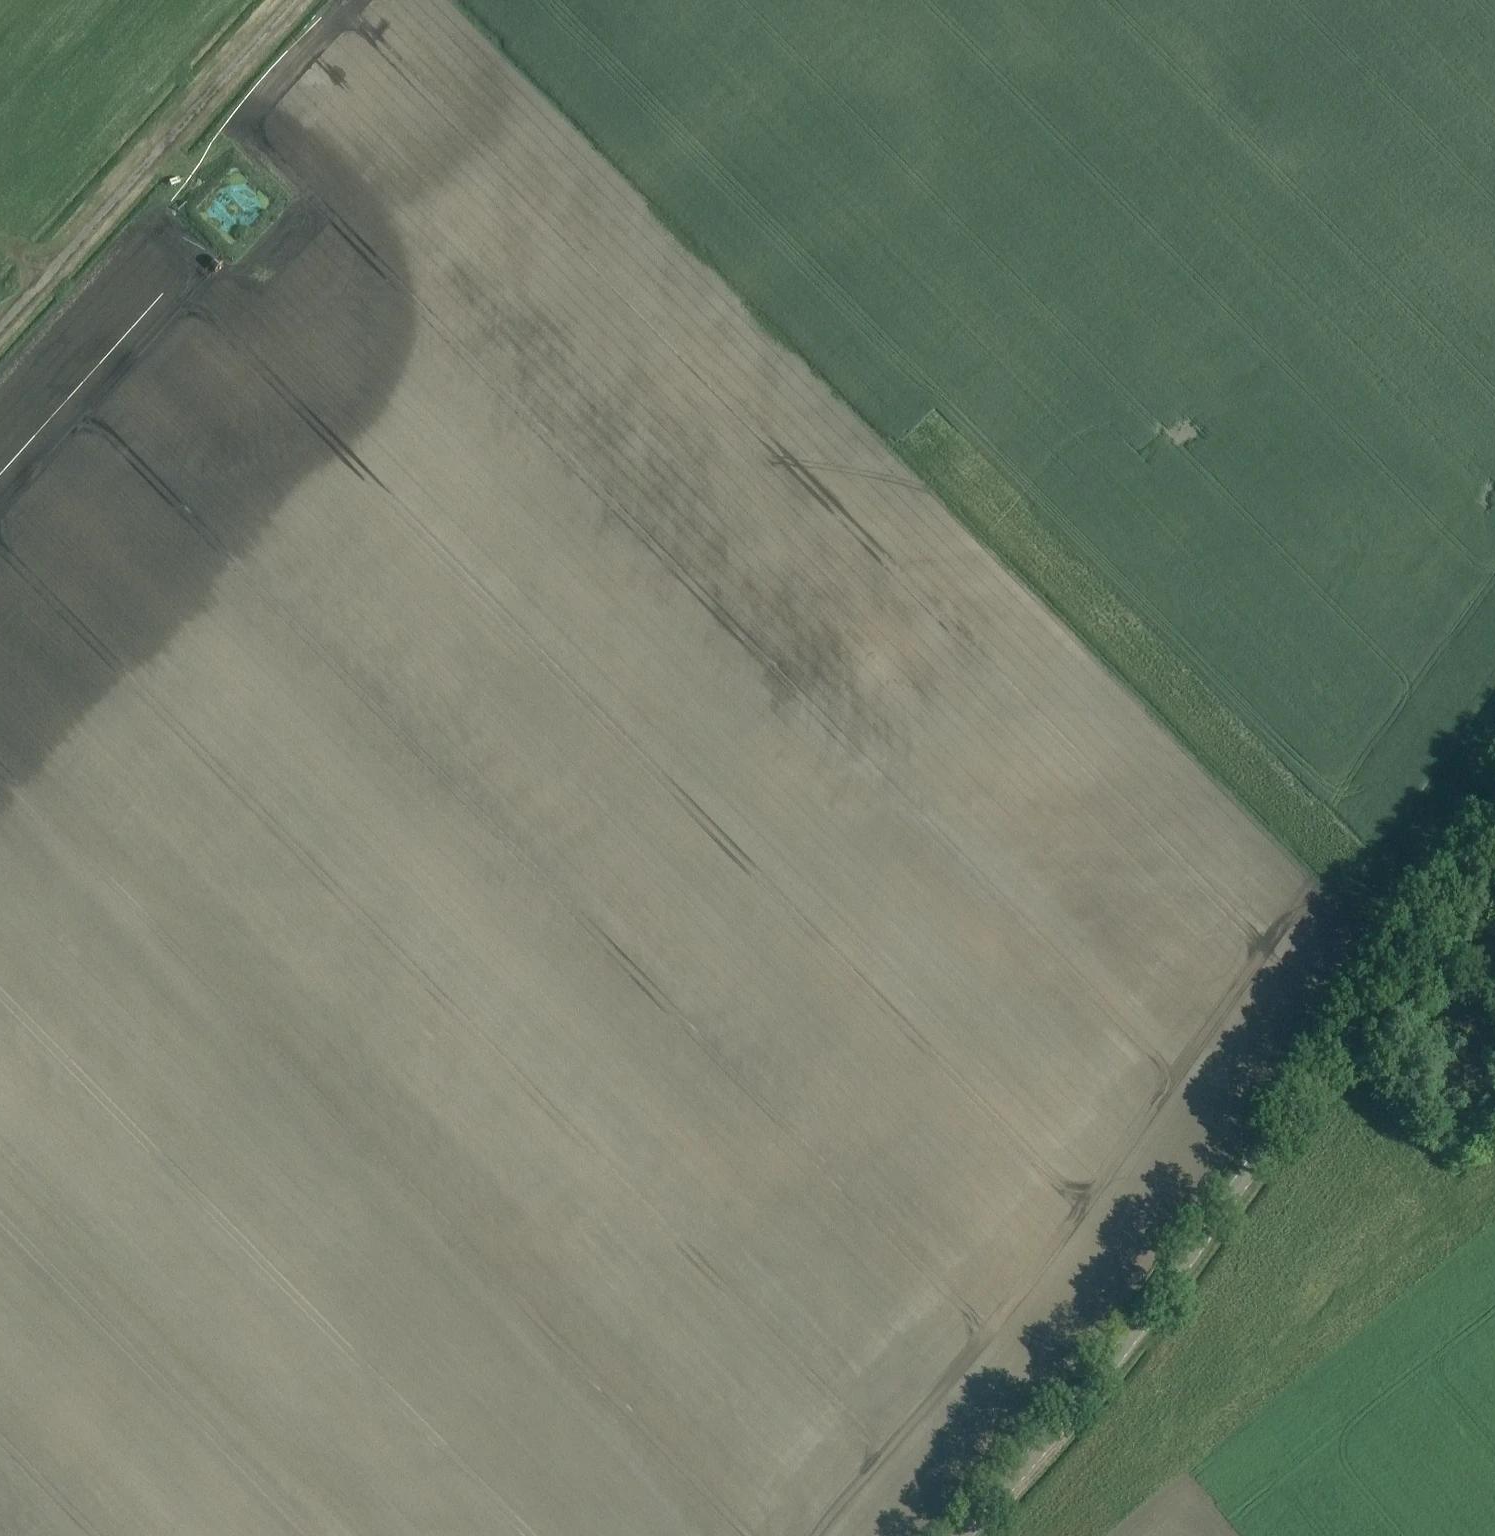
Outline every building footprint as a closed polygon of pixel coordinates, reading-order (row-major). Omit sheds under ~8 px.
[(927,1525),(914,1535),(936,1535),(927,1525)]
